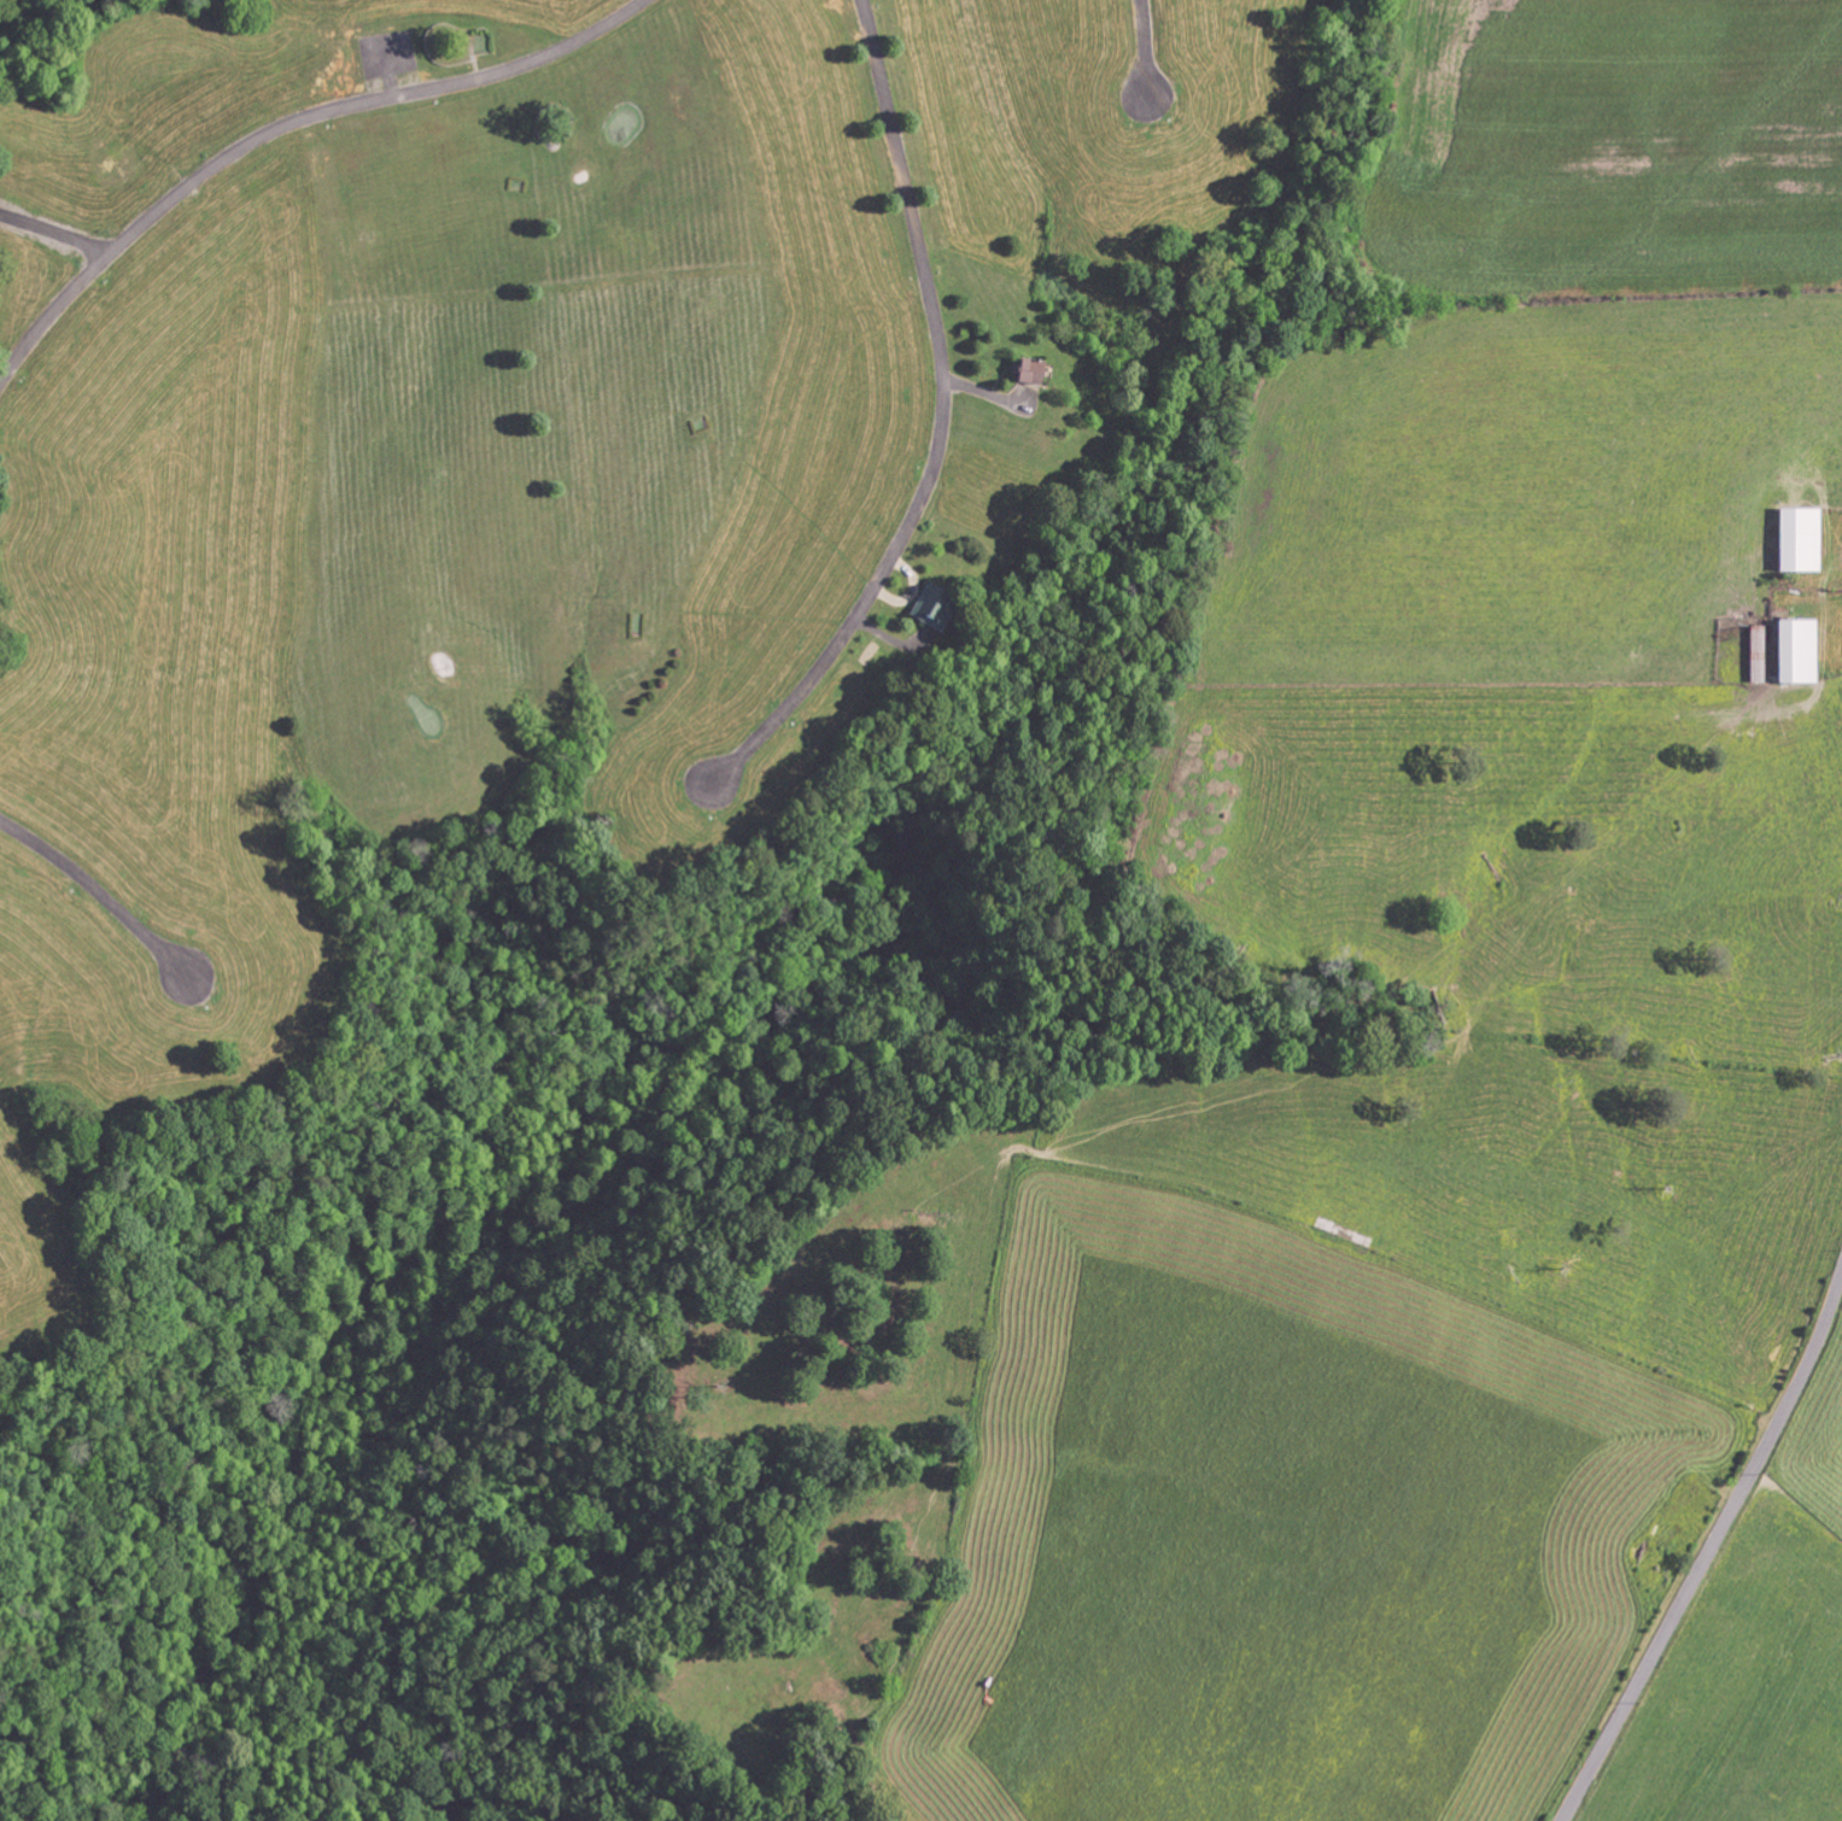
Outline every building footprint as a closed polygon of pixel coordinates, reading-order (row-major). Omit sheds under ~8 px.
[(1012,380),(1036,386),(1041,362),(1017,357),(1012,380)] [(1776,571),(1817,572),(1818,508),(1777,508),(1776,571)] [(943,592),(923,582),(907,617),(938,632),(951,604),(939,599),(943,592)] [(1776,684),(1816,683),(1814,619),(1775,621),(1776,684)]
